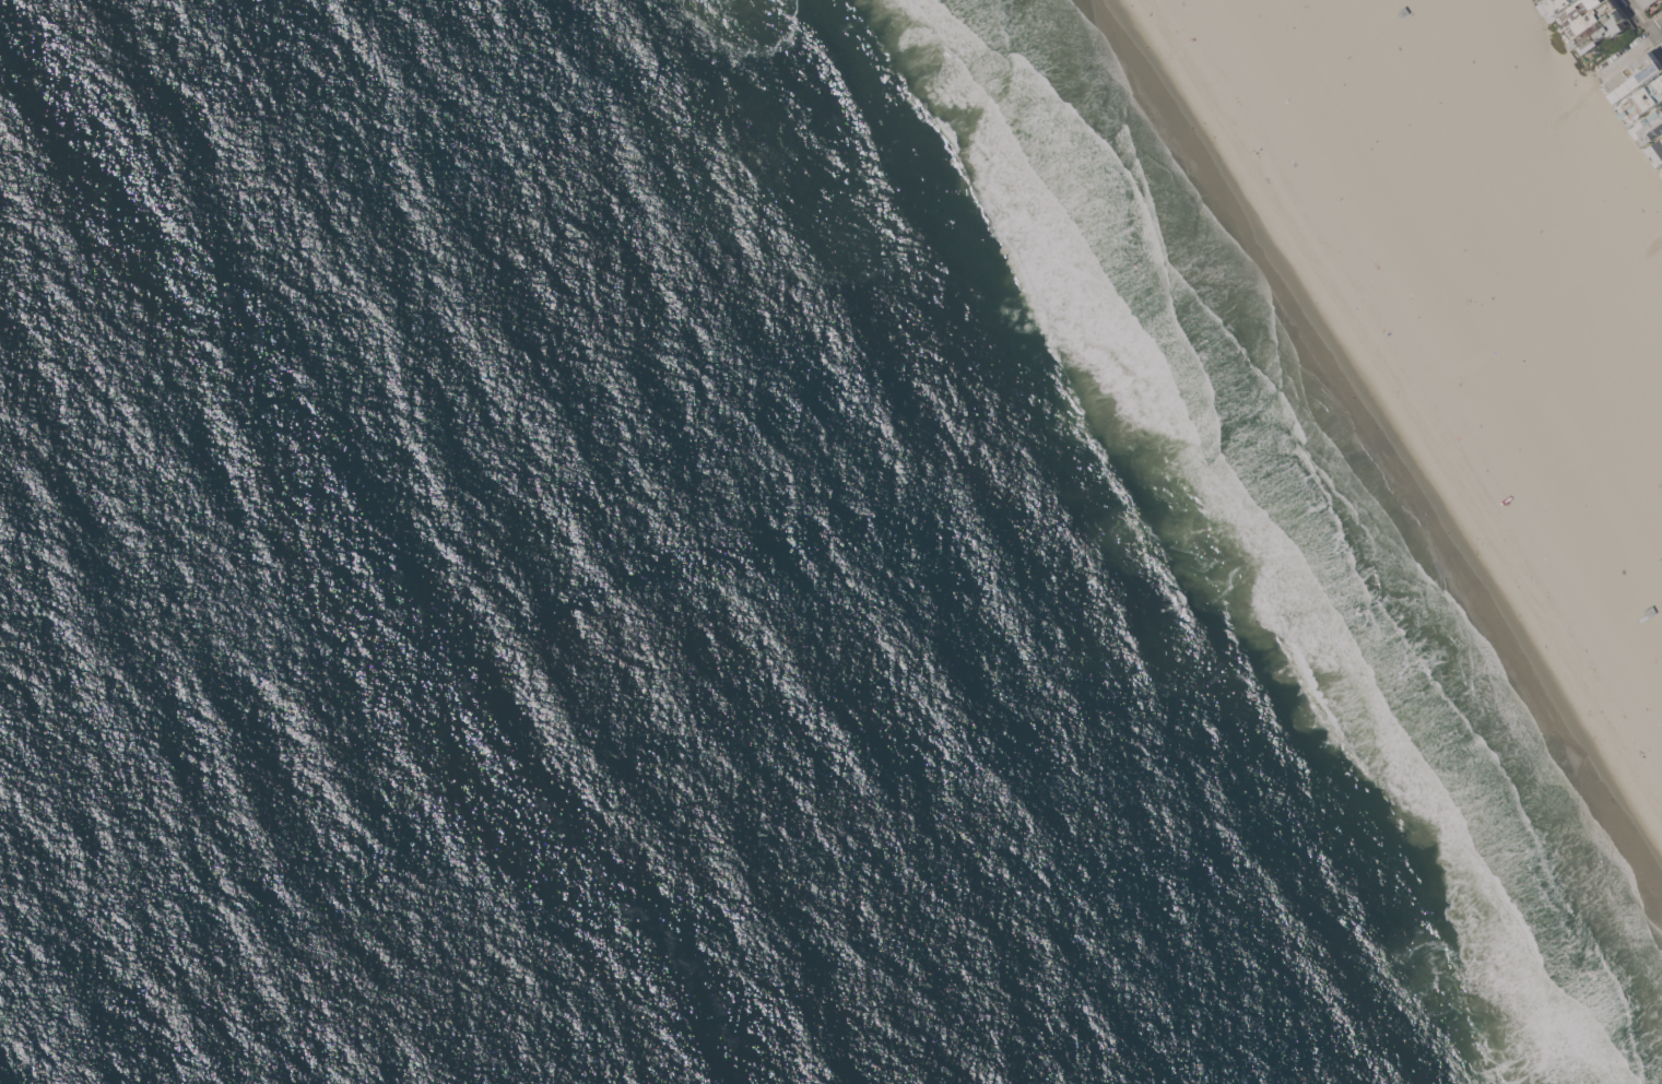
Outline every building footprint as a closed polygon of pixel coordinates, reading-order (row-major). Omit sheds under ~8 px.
[(1555,16),(1543,0),(1578,0),(1555,16)] [(1560,19),(1588,0),(1616,0),(1629,19),(1623,23),(1627,30),(1616,36),(1615,34),(1612,36),(1610,34),(1600,42),(1601,45),(1587,55),(1583,50),(1580,52),(1573,43),(1575,42),(1567,31),(1566,32),(1558,22),(1561,20),(1560,19)] [(1646,9),(1639,0),(1658,0),(1646,9)] [(1653,51),(1661,64),(1661,71),(1617,104),(1611,95),(1614,93),(1607,84),(1653,51)] [(1620,108),(1661,78),(1661,102),(1631,125),(1620,108)] [(1289,92),(1282,97),(1286,104),(1294,98),(1289,92)] [(1636,129),(1661,110),(1661,136),(1648,146),(1636,129)] [(1651,150),(1661,142),(1661,166),(1651,150)] [(1616,631),(1624,626),(1628,633),(1620,637),(1616,631)]
